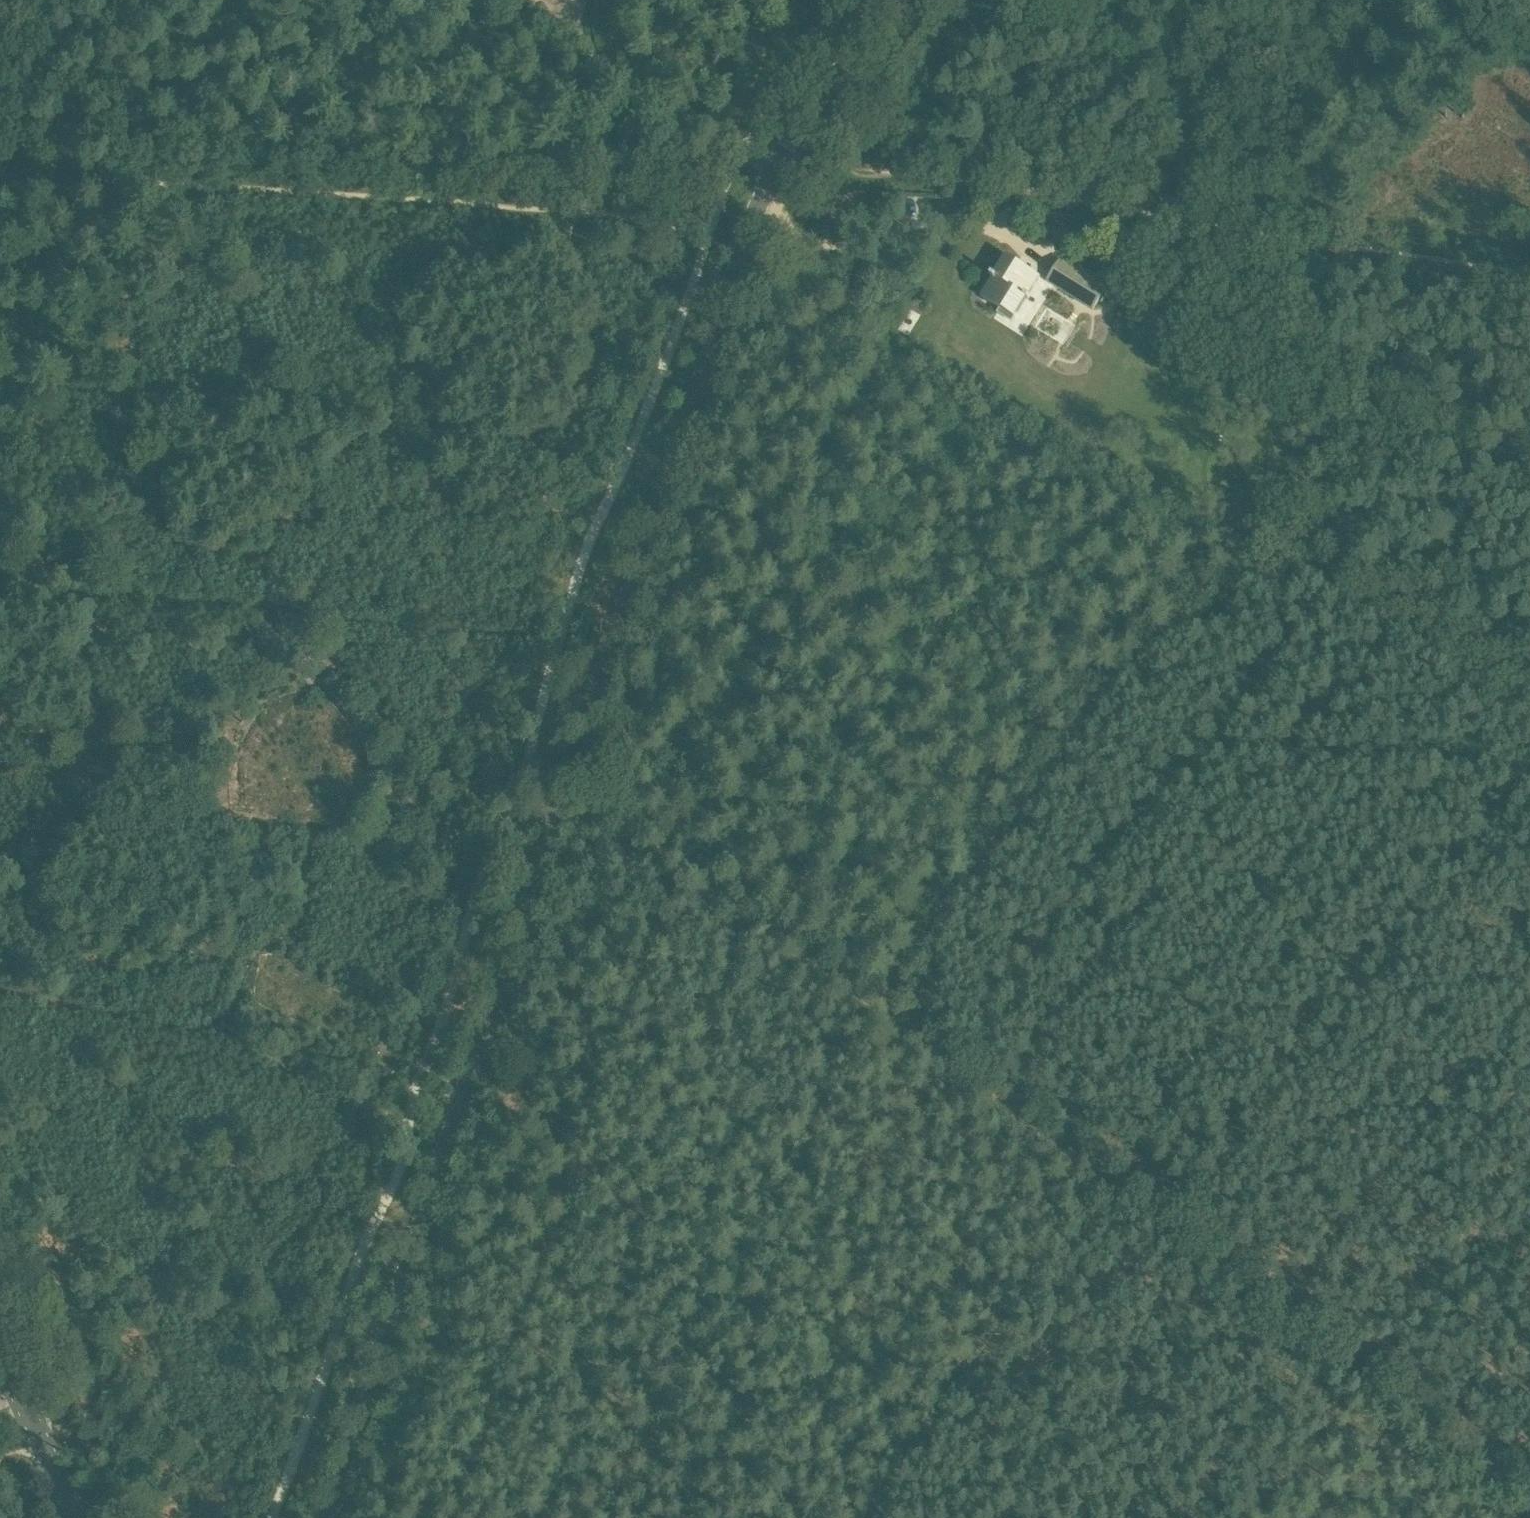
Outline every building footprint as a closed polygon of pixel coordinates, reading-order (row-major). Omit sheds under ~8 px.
[(992,277),(980,297),(1000,309),(1015,318),(1027,299),(1028,300),(1030,297),(1028,296),(1040,277),(1006,255),(994,275),(992,274),(991,276),(992,277)] [(1061,258),(1046,282),(1093,311),(1108,287),(1061,258)]
